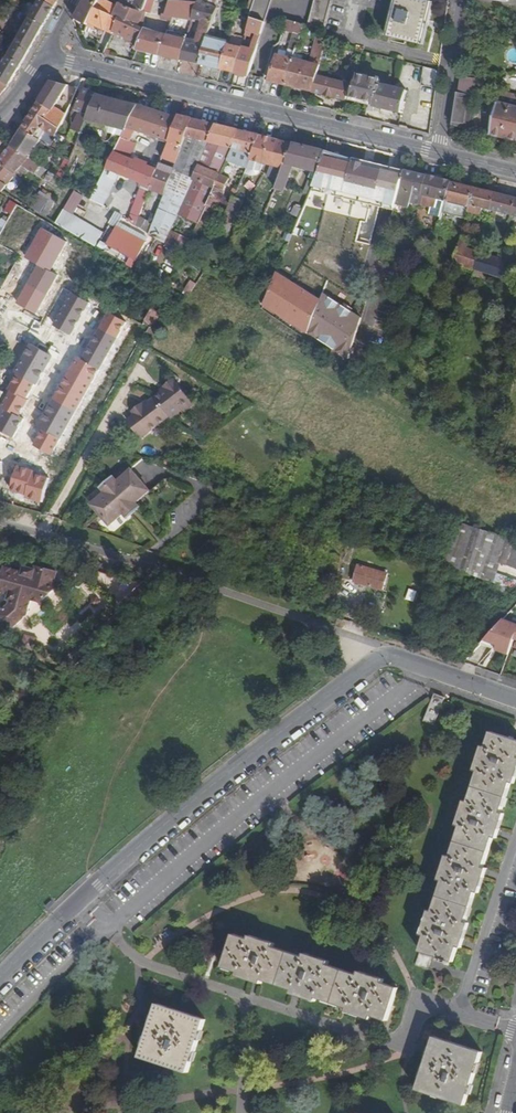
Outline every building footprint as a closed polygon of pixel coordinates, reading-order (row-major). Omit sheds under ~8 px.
[(31,17),(44,26),(56,6),(44,0),(41,0),(37,8),(30,3),(24,13),(31,17)] [(75,19),(89,24),(90,23),(102,0),(86,0),(75,19)] [(90,23),(106,29),(105,30),(113,33),(119,18),(114,16),(119,6),(111,3),(105,0),(102,0),(90,23)] [(120,4),(143,12),(147,0),(122,0),(120,4)] [(174,18),(174,17),(180,19),(181,15),(193,18),(197,3),(185,0),(172,0),(172,1),(167,16),(174,18)] [(265,22),(272,0),(256,0),(250,17),(251,18),(265,22)] [(309,26),(324,29),(332,0),(316,0),(309,26)] [(427,0),(398,0),(389,38),(421,45),(431,1),(427,0)] [(208,39),(218,8),(197,3),(193,18),(201,20),(195,46),(186,43),(182,60),(200,64),(208,39)] [(119,18),(113,33),(140,43),(144,29),(145,28),(140,27),(146,14),(142,13),(143,12),(120,4),(119,6),(114,16),(119,18)] [(9,85),(44,26),(31,17),(5,62),(0,58),(0,78),(9,85)] [(248,30),(262,34),(265,25),(265,22),(251,18),(248,30)] [(287,20),(284,30),(300,35),(304,24),(287,20)] [(160,55),(167,37),(144,29),(140,43),(137,50),(160,55)] [(0,34),(0,57),(11,40),(0,34)] [(182,60),(186,43),(187,41),(167,37),(160,55),(160,56),(182,60)] [(311,64),(294,60),(288,86),(313,92),(320,63),(326,39),(318,37),(311,64)] [(226,49),(228,45),(228,44),(208,39),(200,64),(221,69),(226,49)] [(236,73),(249,76),(258,44),(254,43),(252,49),(242,47),(242,49),(236,73)] [(236,73),(242,49),(228,45),(226,49),(221,69),(236,73)] [(288,86),(294,60),(278,56),(271,82),(288,86)] [(313,92),(313,93),(347,101),(351,85),(323,78),(327,64),(320,63),(313,92)] [(438,71),(424,67),(422,85),(436,87),(438,71)] [(380,79),(357,74),(351,96),(375,102),(374,106),(401,112),(406,91),(379,85),(380,79)] [(476,79),(460,76),(453,126),(469,128),(476,79)] [(9,85),(0,78),(0,96),(9,85)] [(68,86),(52,81),(39,102),(46,105),(46,107),(53,111),(51,115),(47,117),(62,125),(66,115),(55,109),(68,86)] [(87,120),(98,94),(84,90),(75,112),(79,114),(73,130),(82,134),(87,120)] [(502,103),(515,107),(515,96),(504,93),(502,103)] [(126,130),(138,106),(98,94),(87,120),(105,125),(126,130)] [(375,102),(351,96),(350,100),(374,106),(375,102)] [(39,102),(22,128),(41,141),(51,148),(58,133),(62,125),(47,117),(51,115),(53,111),(46,107),(46,105),(39,102)] [(515,141),(515,107),(502,103),(499,103),(491,135),(515,141)] [(149,134),(158,113),(138,106),(126,130),(122,138),(115,152),(130,158),(138,144),(130,141),(136,130),(149,134)] [(169,141),(178,119),(170,116),(168,115),(158,113),(149,134),(161,138),(169,141)] [(179,116),(178,119),(169,141),(162,160),(176,165),(187,137),(193,120),(179,116)] [(216,125),(193,120),(187,137),(208,142),(216,125)] [(126,130),(105,125),(109,134),(122,138),(126,130)] [(240,131),(216,125),(208,142),(232,149),(233,148),(240,131)] [(29,158),(41,141),(22,128),(11,146),(29,158)] [(240,131),(233,148),(254,153),(261,136),(240,131)] [(261,136),(254,153),(251,160),(264,163),(269,165),(278,140),(261,136)] [(174,170),(164,195),(156,216),(153,223),(149,234),(155,239),(165,245),(193,180),(199,165),(208,142),(187,137),(176,165),(174,170)] [(278,140),(269,165),(283,168),(293,144),(278,140)] [(41,141),(29,158),(39,165),(51,148),(41,141)] [(232,149),(208,142),(199,165),(221,175),(226,164),(232,149)] [(283,168),(275,188),(284,191),(285,190),(294,167),(318,172),(325,152),(310,148),(293,144),(283,168)] [(11,146),(0,160),(0,163),(15,174),(16,176),(25,164),(27,169),(41,178),(46,170),(39,165),(29,158),(11,146)] [(232,149),(226,164),(247,169),(247,168),(251,160),(254,153),(233,148),(232,149)] [(299,219),(294,232),(310,238),(315,223),(317,224),(330,194),(322,191),(331,169),(348,174),(358,177),(361,177),(350,207),(348,206),(330,258),(337,260),(352,221),(361,196),(374,164),(364,161),(354,159),(325,152),(318,172),(317,175),(314,183),(309,195),(303,210),(299,219)] [(115,153),(92,198),(104,206),(120,173),(131,178),(137,181),(143,165),(115,153)] [(57,176),(63,180),(70,161),(66,158),(57,176)] [(264,163),(251,160),(247,168),(260,171),(264,163)] [(15,174),(0,163),(0,191),(3,192),(15,174)] [(21,179),(27,169),(25,164),(16,176),(21,179)] [(154,191),(164,195),(174,170),(160,164),(157,172),(151,187),(150,190),(154,191)] [(151,187),(157,172),(146,167),(143,165),(137,181),(140,182),(151,187)] [(199,165),(193,180),(214,189),(220,175),(221,175),(199,165)] [(377,215),(392,220),(395,210),(395,208),(405,171),(394,168),(377,215)] [(405,171),(395,208),(405,210),(410,192),(413,192),(419,174),(405,171)] [(55,175),(49,172),(46,179),(50,181),(55,175)] [(314,183),(317,175),(312,173),(304,194),(309,195),(314,183)] [(419,174),(413,192),(410,204),(419,206),(427,177),(419,174)] [(230,179),(220,175),(214,189),(199,222),(205,224),(212,209),(216,211),(230,179)] [(441,219),(444,213),(452,182),(427,177),(419,206),(431,209),(429,216),(441,219)] [(199,222),(214,189),(193,180),(165,245),(182,256),(184,257),(199,222)] [(475,188),(452,182),(444,213),(455,216),(458,204),(470,207),(475,188)] [(497,194),(475,188),(470,207),(469,211),(482,214),(483,208),(492,211),(497,194)] [(237,191),(219,232),(227,235),(234,218),(236,219),(247,195),(237,191)] [(497,194),(492,211),(512,216),(515,203),(515,199),(497,194)] [(367,198),(361,196),(352,221),(364,226),(370,209),(364,207),(367,198)] [(46,197),(38,213),(44,217),(53,200),(46,197)] [(5,211),(11,215),(17,205),(10,201),(5,211)] [(32,214),(17,205),(11,215),(7,222),(0,234),(0,246),(11,252),(32,214)] [(299,219),(303,210),(295,207),(291,215),(299,219)] [(136,209),(129,222),(135,225),(139,216),(141,212),(136,209)] [(54,222),(95,247),(103,234),(62,210),(54,222)] [(146,215),(144,220),(153,223),(156,216),(149,213),(148,216),(146,215)] [(139,216),(135,225),(135,226),(149,234),(153,223),(144,220),(139,216)] [(115,231),(103,251),(138,271),(155,239),(149,234),(135,226),(135,225),(129,222),(122,217),(115,231)] [(115,231),(107,226),(103,234),(95,247),(103,251),(115,231)] [(284,240),(290,242),(293,234),(288,232),(284,240)] [(453,263),(475,269),(480,253),(458,246),(453,263)] [(501,248),(498,259),(507,262),(510,252),(501,248)] [(498,259),(480,253),(475,269),(503,279),(507,262),(498,259)] [(325,290),(333,269),(317,261),(308,282),(325,290)] [(320,302),(276,274),(267,296),(263,306),(262,309),(305,338),(306,338),(307,334),(320,302)] [(257,289),(253,299),(263,306),(267,296),(257,289)] [(339,307),(321,299),(320,302),(307,334),(325,342),(339,307)] [(112,306),(128,315),(131,310),(115,300),(112,306)] [(152,309),(146,320),(154,326),(161,314),(152,309)] [(55,335),(52,334),(49,338),(50,341),(54,343),(46,356),(64,366),(77,343),(82,345),(90,332),(60,314),(52,328),(58,331),(55,335)] [(54,343),(50,341),(42,353),(46,356),(54,343)] [(61,376),(50,403),(63,409),(74,382),(61,376)] [(170,415),(180,408),(190,400),(176,381),(155,397),(127,419),(142,438),(170,415)] [(194,404),(190,400),(180,408),(184,413),(194,404)] [(38,446),(11,437),(3,461),(31,469),(38,446)] [(108,525),(122,513),(125,517),(138,506),(134,502),(147,490),(129,469),(116,481),(113,477),(100,488),(103,492),(90,504),(108,525)] [(0,501),(0,502),(18,507),(23,493),(18,492),(20,485),(7,481),(0,501)] [(440,564),(515,592),(515,583),(496,576),(501,563),(515,568),(515,541),(460,522),(440,564)] [(327,553),(322,566),(335,571),(340,558),(327,553)] [(360,565),(354,581),(382,590),(387,574),(360,565)] [(25,575),(6,570),(0,594),(8,596),(9,592),(15,593),(11,608),(5,613),(3,609),(0,612),(0,627),(9,637),(29,619),(30,618),(34,604),(43,606),(65,587),(57,584),(59,576),(38,570),(37,573),(36,578),(25,575)] [(27,570),(25,575),(36,578),(37,573),(27,570)] [(502,619),(482,640),(496,644),(494,650),(507,654),(513,638),(515,639),(515,624),(502,619)] [(496,644),(482,640),(478,644),(494,650),(496,644)] [(443,704),(445,699),(435,695),(433,700),(425,722),(435,726),(443,704)] [(422,935),(425,936),(421,951),(443,958),(442,961),(449,963),(450,961),(454,962),(459,947),(463,948),(464,943),(470,924),(467,923),(477,892),(480,894),(487,873),(489,868),(485,867),(494,838),(498,839),(500,833),(506,814),(502,813),(512,783),(515,784),(515,783),(515,740),(492,732),(487,747),(483,746),(475,771),(479,772),(469,803),(465,801),(457,826),(461,827),(451,857),(448,855),(440,880),(443,881),(433,912),(430,911),(422,935)] [(328,965),(330,962),(305,954),(304,958),(274,947),(275,944),(250,936),(249,940),(234,935),(223,967),(239,972),(237,976),(254,982),(261,984),(262,980),(294,990),(292,994),(298,996),(316,1002),(317,998),(348,1008),(347,1012),(363,1017),(371,1020),(372,1016),(387,1020),(399,988),(383,983),(385,980),(360,971),(359,975),(328,965)] [(420,952),(415,965),(428,969),(432,957),(420,952)] [(205,1020),(156,1004),(149,1026),(139,1057),(188,1073),(205,1020)] [(482,1053),(435,1037),(430,1054),(417,1090),(465,1106),(482,1053)]
